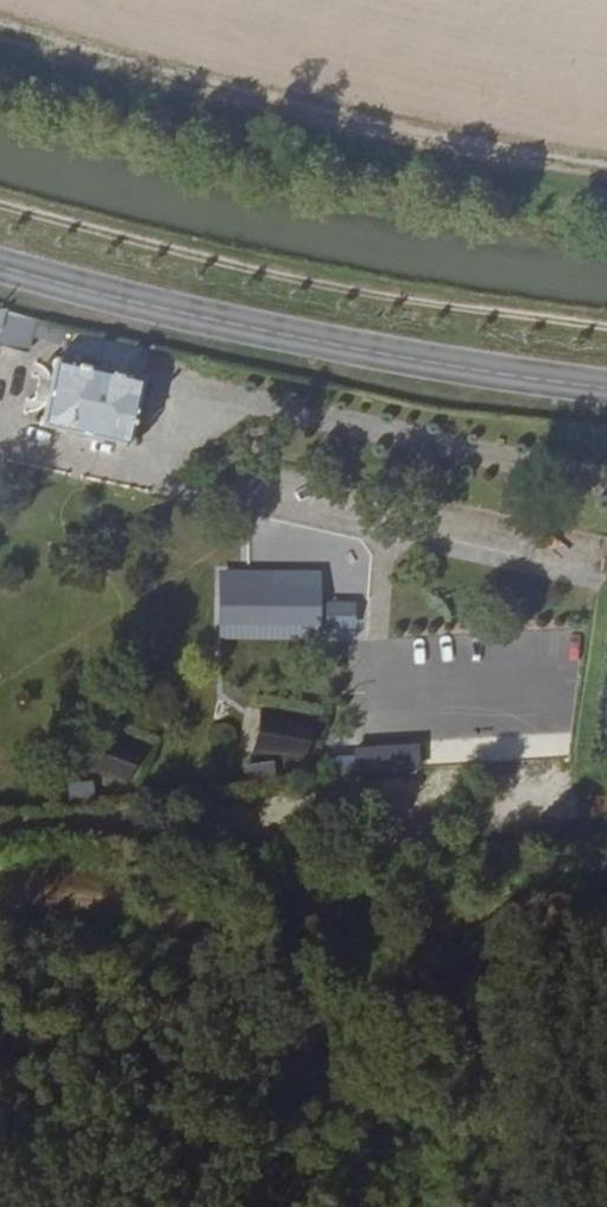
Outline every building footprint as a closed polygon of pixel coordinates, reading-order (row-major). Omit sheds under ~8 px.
[(37,341),(46,310),(19,303),(9,334),(37,341)] [(154,374),(71,354),(51,422),(136,441),(154,374)] [(320,619),(324,546),(286,544),(283,617),(320,619)] [(360,600),(328,601),(329,629),(361,628),(360,600)] [(598,723),(606,725),(606,656),(598,723)] [(259,730),(291,734),(293,715),(262,710),(259,730)] [(127,790),(141,761),(125,754),(133,738),(108,727),(77,793),(91,800),(101,778),(127,790)] [(318,750),(317,734),(259,737),(260,752),(318,750)] [(422,742),(387,743),(388,770),(423,769),(422,742)]
